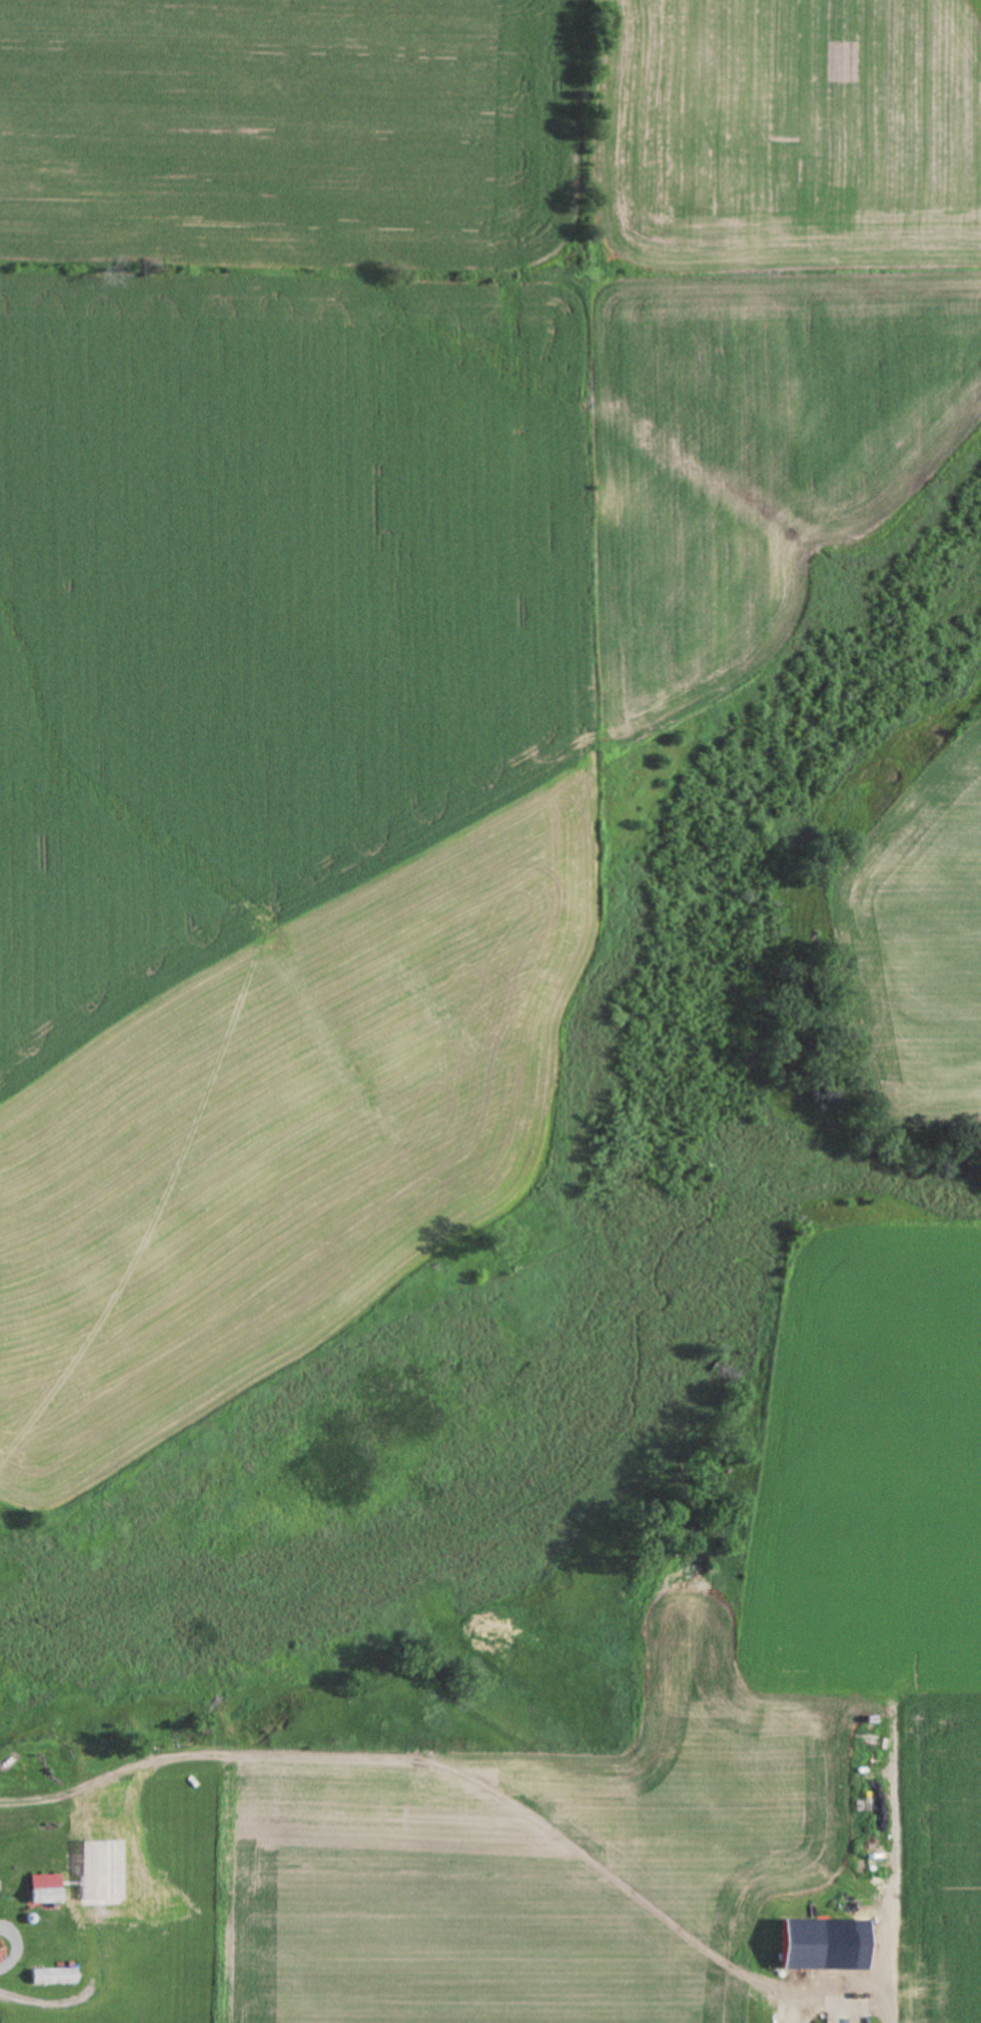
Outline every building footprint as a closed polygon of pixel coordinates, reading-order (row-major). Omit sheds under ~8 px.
[(32,1879),(32,1906),(63,1906),(63,1879),(32,1879)]
